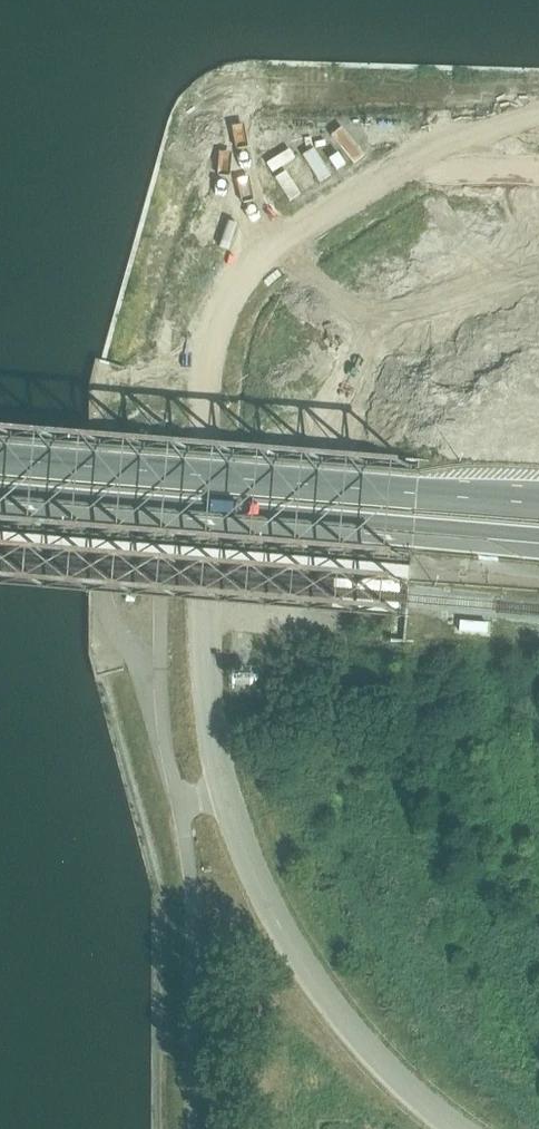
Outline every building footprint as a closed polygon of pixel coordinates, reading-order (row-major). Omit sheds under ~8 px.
[(328,135),(350,163),(363,153),(341,125),(328,135)] [(314,146),(300,153),(314,182),(328,176),(314,146)] [(289,148),(264,159),(270,171),(294,159),(289,148)] [(300,161),(273,173),(285,199),(312,187),(300,161)] [(229,188),(228,214),(238,215),(239,189),(229,188)] [(512,248),(538,249),(538,238),(513,237),(512,248)] [(455,633),(484,634),(485,621),(456,620),(455,633)] [(253,684),(252,663),(229,664),(229,685),(253,684)]
